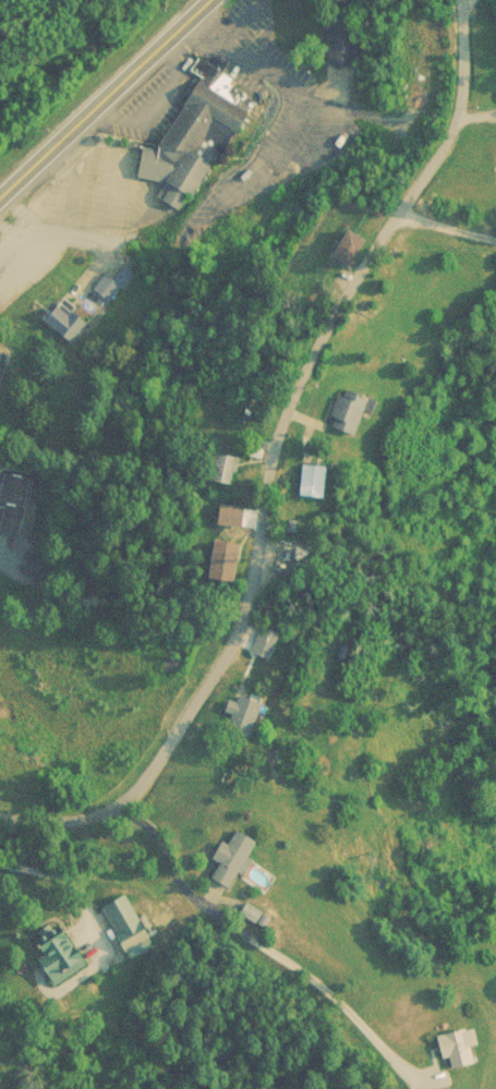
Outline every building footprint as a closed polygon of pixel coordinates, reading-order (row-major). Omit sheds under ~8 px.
[(352,64),(352,11),(328,11),(328,64),(352,64)] [(137,177),(159,181),(156,197),(181,212),(238,119),(192,90),(156,149),(143,146),(137,177)] [(353,269),(370,239),(352,228),(334,257),(353,269)] [(118,287),(110,279),(99,289),(107,298),(118,287)] [(87,322),(61,296),(40,316),(67,343),(87,322)] [(361,435),(375,396),(345,386),(331,425),(361,435)] [(233,484),(241,459),(221,452),(212,477),(233,484)] [(328,497),(330,465),(304,464),(303,496),(328,497)] [(14,532),(17,500),(25,501),(28,476),(5,474),(0,521),(0,531),(14,532)] [(238,582),(243,542),(218,539),(213,579),(238,582)] [(45,554),(24,550),(19,574),(40,579),(45,554)] [(252,654),(273,660),(281,630),(260,624),(252,654)] [(227,712),(233,714),(229,728),(253,735),(263,701),(233,693),(227,712)] [(260,842),(240,830),(213,877),(234,889),(260,842)] [(155,948),(132,896),(106,907),(129,959),(155,948)] [(58,984),(89,967),(65,924),(34,941),(58,984)] [(443,1059),(451,1058),(454,1069),(480,1064),(476,1047),(483,1045),(480,1028),(439,1036),(443,1059)]
